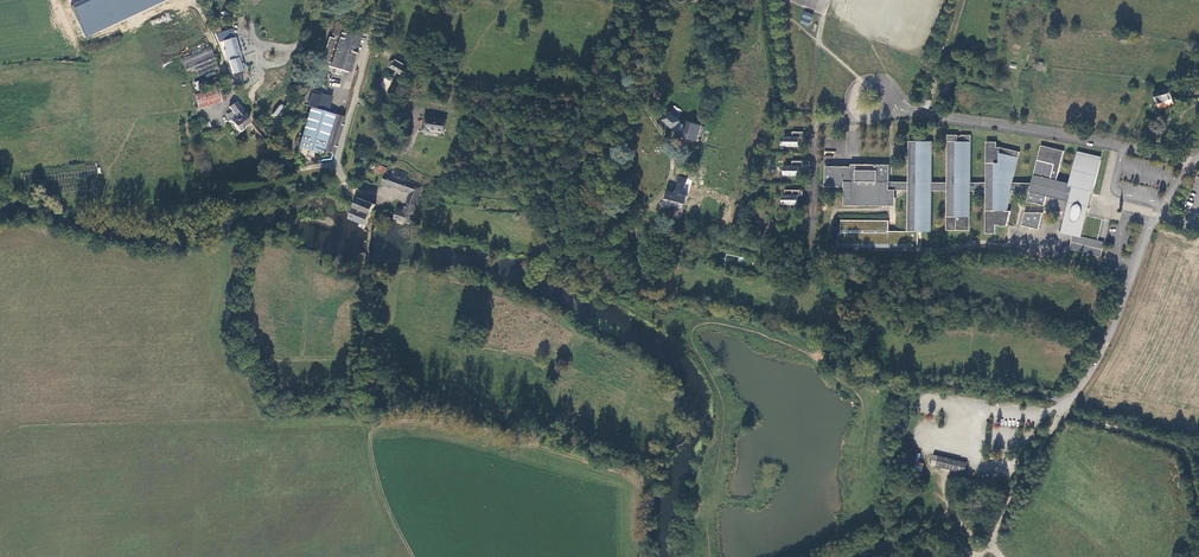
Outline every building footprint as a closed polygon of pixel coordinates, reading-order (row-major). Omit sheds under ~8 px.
[(320,63),(347,72),(360,34),(356,33),(357,30),(351,28),(350,31),(348,30),(349,25),(344,24),(346,18),(341,17),(337,20),(332,36),(338,37),(337,38),(329,36),(320,63)] [(219,43),(222,42),(223,41),(215,19),(211,21),(219,43)] [(235,56),(239,55),(233,38),(223,41),(222,42),(225,50),(223,51),(226,61),(228,61),(232,75),(239,72),(236,61),(235,56)] [(211,47),(181,57),(185,69),(194,66),(197,75),(219,68),(211,47)] [(412,70),(418,60),(410,55),(404,65),(395,60),(391,68),(409,79),(414,71),(412,70)] [(1198,73),(1198,64),(1189,66),(1190,74),(1198,73)] [(385,75),(380,88),(387,91),(393,78),(385,75)] [(949,93),(953,82),(946,80),(942,91),(949,93)] [(192,87),(195,95),(203,92),(200,85),(192,87)] [(216,88),(221,102),(227,100),(222,86),(216,88)] [(1155,91),(1159,104),(1164,102),(1164,100),(1173,97),(1170,86),(1155,91)] [(195,95),(199,108),(221,102),(216,88),(203,92),(195,95)] [(309,89),(303,104),(310,106),(315,108),(320,93),(309,89)] [(932,101),(926,99),(923,107),(929,109),(932,101)] [(249,121),(236,102),(229,106),(232,111),(226,115),(236,130),(249,121)] [(277,117),(283,106),(279,104),(273,115),(277,117)] [(344,118),(315,108),(310,106),(297,145),(320,155),(322,150),(332,154),(344,118)] [(681,121),(670,112),(664,120),(675,129),(681,121)] [(267,124),(274,117),(272,115),(265,122),(267,124)] [(432,131),(445,133),(448,119),(426,117),(423,132),(432,133),(432,131)] [(703,125),(686,120),(682,136),(698,142),(703,125)] [(785,145),(801,145),(801,136),(804,136),(804,131),(794,131),(794,136),(785,136),(785,145)] [(909,231),(889,231),(889,220),(842,220),(842,233),(839,233),(839,244),(839,247),(909,247),(919,247),(919,244),(919,229),(922,229),(922,231),(932,231),(933,191),(933,189),(948,190),(948,216),(948,230),(971,230),(971,216),(971,191),(971,190),(987,190),(987,234),(997,234),(997,225),(1000,225),(1000,226),(1009,226),(1011,211),(1008,211),(1012,195),(1010,194),(1011,191),(1031,191),(1029,201),(1045,205),(1048,196),(1070,201),(1064,229),(1083,235),(1088,216),(1102,160),(1078,155),(1071,184),(1058,181),(1065,151),(1042,145),(1035,176),(1033,183),(1013,183),(1013,182),(1021,153),(1000,147),(997,147),(997,142),(987,142),(987,182),(971,182),(971,181),(972,135),(962,135),(962,136),(959,136),(959,135),(949,135),(948,182),(933,182),(933,181),(933,141),(924,141),(923,142),(920,142),(919,141),(910,141),(909,182),(890,181),(890,164),(852,164),(852,166),(826,166),(826,186),(845,186),(845,205),(890,205),(896,205),(897,189),(909,190),(909,231)] [(804,160),(794,160),(793,165),(785,165),(784,174),(800,174),(800,166),(804,166),(804,160)] [(585,181),(590,162),(586,161),(581,180),(585,181)] [(375,171),(385,174),(386,173),(387,168),(377,165),(375,171)] [(398,208),(395,219),(412,224),(417,206),(419,207),(420,201),(419,201),(423,186),(406,180),(408,174),(396,170),(394,175),(386,173),(385,174),(383,184),(410,194),(404,210),(398,208)] [(679,207),(676,216),(681,218),(689,195),(683,194),(688,179),(680,177),(674,195),(669,194),(667,202),(669,203),(668,205),(671,206),(672,204),(679,207)] [(804,189),(786,189),(786,194),(783,195),(783,204),(799,203),(799,195),(804,195),(804,189)] [(376,205),(360,198),(351,219),(367,226),(370,219),(372,215),(376,205)] [(1039,229),(1044,213),(1026,212),(1023,225),(1039,229)] [(1105,243),(1074,235),(1070,250),(1102,258),(1105,243)] [(744,257),(725,255),(725,264),(742,267),(744,257)] [(914,470),(922,471),(923,463),(919,462),(920,453),(916,452),(914,470)] [(929,466),(963,474),(965,463),(932,456),(929,466)] [(1054,517),(1034,505),(1030,511),(1050,524),(1054,517)] [(1066,524),(1062,521),(1058,528),(1063,530),(1066,524)]
